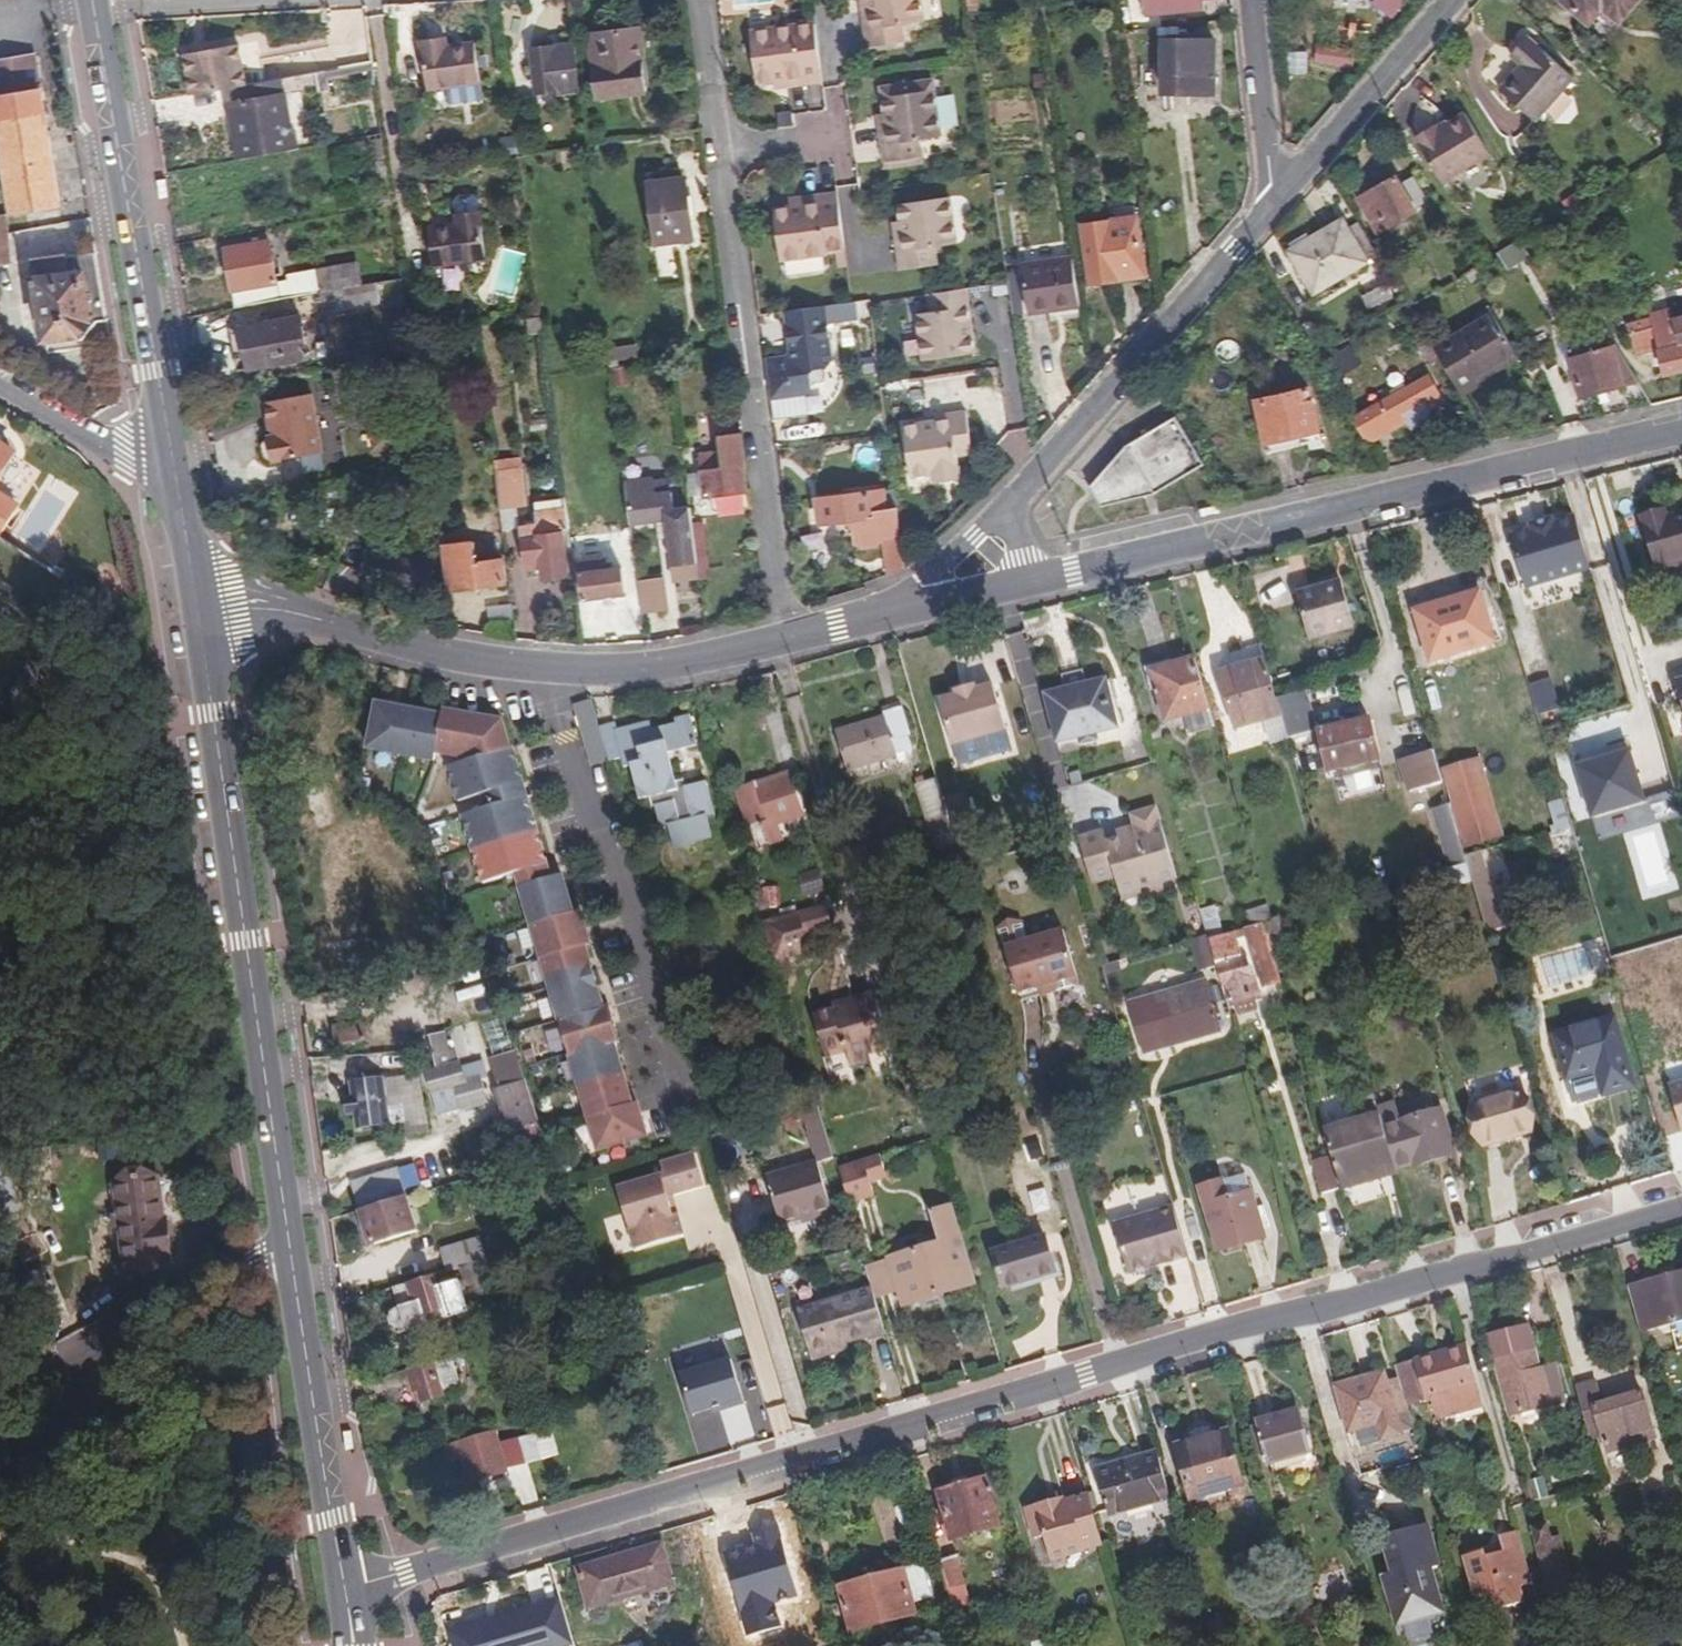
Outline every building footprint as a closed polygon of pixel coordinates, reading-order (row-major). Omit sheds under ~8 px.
[(866,0),(865,0),(857,1),(859,14),(867,13),(866,0)] [(867,13),(859,14),(864,50),(903,45),(901,26),(921,24),(918,0),(866,0),(867,13)] [(1205,8),(1204,0),(1143,0),(1145,13),(1205,8)] [(1562,1),(1599,34),(1614,16),(1620,22),(1640,0),(1562,0),(1562,1)] [(813,24),(794,27),(749,33),(755,83),(773,81),(785,80),(785,89),(821,85),(816,46),(813,24)] [(645,91),(638,28),(589,34),(597,97),(645,91)] [(446,47),(445,38),(420,41),(427,90),(480,84),(474,43),(446,47)] [(1574,80),(1528,39),(1511,56),(1521,66),(1500,91),(1533,123),(1574,80)] [(1215,93),(1215,41),(1164,41),(1165,94),(1215,93)] [(236,44),(182,55),(190,95),(230,88),(244,85),(236,44)] [(1357,67),(1358,47),(1318,45),(1317,65),(1357,67)] [(575,92),(570,46),(531,51),(534,89),(553,87),(553,95),(575,92)] [(1311,73),(1310,50),(1289,52),(1290,74),(1311,73)] [(54,209),(29,61),(0,66),(0,160),(9,218),(54,209)] [(326,71),(314,73),(318,92),(329,90),(326,71)] [(1048,90),(1045,74),(1034,76),(1036,92),(1048,90)] [(288,150),(275,80),(244,85),(230,88),(240,141),(232,142),(235,160),(288,150)] [(785,80),(773,81),(774,90),(785,89),(785,80)] [(880,99),(882,116),(884,128),(876,129),(881,165),(885,165),(919,160),(917,141),(938,138),(932,92),(880,99)] [(1439,129),(1436,126),(1417,137),(1444,182),(1490,155),(1466,113),(1439,129)] [(884,128),(882,116),(874,117),(876,129),(884,128)] [(992,158),(997,183),(1006,181),(1001,156),(992,158)] [(388,176),(386,157),(373,159),(375,178),(388,176)] [(919,160),(885,165),(886,171),(920,167),(919,160)] [(0,161),(0,225),(5,224),(10,223),(9,218),(0,161)] [(695,238),(686,176),(647,181),(655,243),(695,238)] [(1415,177),(1401,186),(1415,209),(1428,201),(1415,177)] [(1415,209),(1401,186),(1396,178),(1375,191),(1379,198),(1365,207),(1380,234),(1417,212),(1415,209)] [(835,193),(803,199),(804,205),(790,207),(774,210),(781,260),(826,254),(825,250),(843,248),(835,193)] [(497,258),(489,194),(465,198),(468,224),(429,229),(434,266),(497,258)] [(804,205),(803,199),(790,200),(790,207),(804,205)] [(898,207),(900,222),(901,234),(894,236),(900,272),(937,267),(935,249),(955,246),(948,199),(898,207)] [(1144,274),(1135,218),(1082,225),(1092,281),(1144,274)] [(1380,255),(1362,225),(1352,231),(1346,221),(1297,249),(1321,290),(1380,255)] [(901,234),(900,222),(893,223),(894,236),(901,234)] [(1011,222),(1000,223),(1009,284),(1014,318),(1026,317),(1011,222)] [(10,274),(6,237),(0,238),(0,275),(10,274)] [(235,307),(319,293),(403,279),(399,255),(319,270),(320,278),(275,285),(269,241),(224,249),(235,307)] [(1517,242),(1499,253),(1510,270),(1527,260),(1517,242)] [(90,322),(105,320),(94,256),(31,265),(42,345),(77,339),(90,327),(90,322)] [(1029,312),(1081,305),(1073,257),(1022,264),(1029,312)] [(1489,279),(1478,263),(1467,269),(1478,286),(1489,279)] [(322,313),(405,299),(403,279),(319,293),(322,313)] [(1363,313),(1385,302),(1379,289),(1356,300),(1363,313)] [(966,291),(926,296),(929,314),(912,317),(919,363),(976,354),(966,291)] [(851,300),(845,301),(847,319),(862,317),(859,299),(851,300)] [(792,352),(768,356),(777,420),(808,416),(805,395),(813,388),(812,380),(824,378),(822,366),(837,364),(831,322),(847,319),(845,301),(786,309),(792,352)] [(1651,317),(1644,319),(1625,325),(1623,325),(1639,352),(1659,347),(1667,376),(1681,371),(1681,318),(1674,319),(1672,311),(1651,317)] [(1440,358),(1463,396),(1479,386),(1474,379),(1519,353),(1495,312),(1434,348),(1437,352),(1440,358)] [(1623,318),(1625,325),(1644,319),(1642,312),(1623,318)] [(541,331),(539,315),(526,317),(528,333),(541,331)] [(303,358),(297,316),(228,329),(236,371),(303,358)] [(1429,357),(1437,352),(1434,348),(1425,331),(1416,336),(1429,357)] [(634,342),(605,346),(607,365),(627,363),(637,361),(634,342)] [(1582,398),(1639,380),(1620,347),(1597,352),(1591,345),(1567,351),(1582,398)] [(1440,358),(1437,352),(1429,357),(1432,362),(1440,358)] [(627,363),(607,365),(610,385),(630,382),(627,363)] [(1362,416),(1377,441),(1409,423),(1414,431),(1433,420),(1425,407),(1440,398),(1428,378),(1362,416)] [(1256,403),(1266,445),(1302,435),(1317,431),(1307,391),(1256,403)] [(321,454),(312,397),(265,404),(268,427),(272,426),(273,438),(262,447),(264,458),(277,461),(321,454)] [(973,456),(967,412),(934,416),(934,423),(904,427),(911,479),(936,476),(937,485),(961,483),(958,458),(973,456)] [(1353,420),(1368,446),(1377,441),(1362,416),(1353,420)] [(1099,506),(1154,494),(1203,464),(1175,417),(1125,445),(1090,486),(1099,506)] [(548,419),(531,421),(532,431),(549,429),(548,419)] [(749,466),(744,433),(720,437),(723,450),(701,453),(706,495),(713,495),(715,505),(720,509),(754,505),(751,487),(748,488),(744,467),(749,466)] [(1302,435),(1266,445),(1268,453),(1305,444),(1302,435)] [(13,450),(0,441),(0,471),(13,450)] [(515,468),(493,469),(497,505),(521,502),(515,468)] [(697,471),(687,472),(690,493),(700,492),(697,471)] [(654,480),(623,485),(629,524),(656,520),(658,540),(669,539),(674,583),(701,579),(692,511),(674,514),(671,495),(656,497),(654,480)] [(889,569),(906,568),(897,504),(887,505),(885,489),(821,499),(824,521),(847,517),(848,527),(854,526),(856,541),(865,546),(876,545),(885,537),(889,569)] [(568,531),(564,507),(537,510),(539,522),(523,524),(529,568),(543,567),(544,577),(568,574),(562,532),(568,531)] [(501,511),(504,532),(521,529),(518,510),(501,511)] [(1666,520),(1663,512),(1641,518),(1657,568),(1681,561),(1681,516),(1666,520)] [(450,516),(435,518),(435,522),(436,529),(452,527),(450,516)] [(1510,538),(1526,589),(1589,571),(1574,519),(1554,525),(1552,519),(1531,526),(1532,531),(1510,538)] [(474,539),(443,543),(450,590),(505,582),(502,558),(477,562),(476,552),(485,551),(484,544),(475,544),(474,539)] [(430,592),(435,558),(379,550),(375,584),(430,592)] [(605,571),(604,558),(577,561),(583,601),(625,595),(622,569),(605,571)] [(662,578),(637,582),(641,615),(667,611),(662,578)] [(1355,628),(1343,584),(1298,597),(1310,641),(1355,628)] [(1494,645),(1480,596),(1416,615),(1430,664),(1494,645)] [(512,603),(489,608),(492,623),(515,618),(512,603)] [(1273,748),(1291,744),(1278,702),(1262,648),(1231,658),(1236,673),(1220,677),(1238,734),(1266,726),(1273,748)] [(1211,711),(1196,661),(1153,674),(1168,723),(1211,711)] [(1066,693),(1048,697),(1058,742),(1078,737),(1080,744),(1096,740),(1095,734),(1116,728),(1105,683),(1086,688),(1083,673),(1062,678),(1066,693)] [(953,747),(1005,731),(993,691),(975,697),(974,694),(957,698),(957,702),(941,707),(953,747)] [(523,782),(504,721),(444,710),(443,716),(380,704),(371,749),(435,761),(437,753),(438,746),(476,753),(478,759),(472,761),(449,768),(459,802),(482,795),(523,782)] [(573,710),(591,772),(621,763),(622,770),(630,769),(639,801),(651,798),(661,832),(670,829),(676,850),(696,845),(696,842),(712,838),(707,819),(715,816),(705,783),(678,790),(667,756),(697,748),(688,718),(675,722),(676,726),(650,734),(647,726),(616,735),(612,727),(598,731),(591,705),(573,710)] [(846,774),(913,756),(909,744),(909,739),(901,710),(882,716),(883,722),(836,735),(846,774)] [(1326,777),(1382,765),(1372,718),(1316,732),(1326,777)] [(1005,731),(953,747),(959,769),(1012,754),(1005,731)] [(437,753),(472,761),(478,759),(476,753),(438,746),(437,753)] [(1576,769),(1593,819),(1645,802),(1628,753),(1609,759),(1611,764),(1597,769),(1595,763),(1576,769)] [(1410,793),(1442,784),(1434,755),(1401,764),(1410,793)] [(1609,759),(1595,763),(1597,769),(1611,764),(1609,759)] [(1451,813),(1463,855),(1503,844),(1480,769),(1448,778),(1458,811),(1451,813)] [(802,818),(789,776),(738,791),(749,829),(764,824),(770,844),(784,840),(780,824),(802,818)] [(956,848),(936,780),(914,787),(934,854),(956,848)] [(486,809),(528,797),(523,782),(482,795),(486,809)] [(1545,793),(1549,808),(1563,804),(1559,790),(1545,793)] [(518,874),(548,865),(528,797),(486,809),(463,816),(483,884),(518,874)] [(1103,834),(1078,841),(1092,887),(1115,880),(1117,885),(1135,880),(1139,891),(1177,880),(1154,803),(1129,811),(1134,829),(1136,836),(1118,841),(1106,845),(1103,834)] [(1556,829),(1569,825),(1563,804),(1549,808),(1556,829)] [(1444,808),(1430,812),(1436,829),(1449,824),(1444,808)] [(1134,829),(1116,835),(1118,841),(1136,836),(1134,829)] [(1572,832),(1547,841),(1554,861),(1578,853),(1572,832)] [(1463,863),(1459,851),(1444,855),(1448,868),(1463,863)] [(1440,870),(1436,859),(1424,862),(1427,873),(1440,870)] [(1472,884),(1487,937),(1500,934),(1479,864),(1467,868),(1472,884)] [(522,887),(552,879),(548,865),(518,874),(522,887)] [(1447,891),(1472,884),(1467,868),(1442,875),(1447,891)] [(1681,930),(1681,902),(1671,868),(1636,878),(1653,938),(1681,930)] [(1442,875),(1429,880),(1434,895),(1447,891),(1442,875)] [(522,887),(599,1152),(648,1138),(638,1103),(633,1105),(615,1043),(620,1042),(610,1007),(605,1009),(587,945),(591,944),(582,911),(574,913),(563,876),(552,879),(522,887)] [(1135,880),(1117,885),(1122,904),(1141,898),(1139,891),(1135,880)] [(760,907),(777,902),(771,885),(755,891),(760,907)] [(1267,907),(1244,914),(1248,928),(1272,921),(1267,907)] [(1223,934),(1215,908),(1201,912),(1208,937),(1209,939),(1223,934)] [(799,919),(807,945),(833,937),(825,911),(799,919)] [(797,915),(763,925),(781,982),(796,978),(791,963),(807,958),(804,948),(807,946),(807,945),(799,919),(797,915)] [(1275,926),(1265,929),(1271,949),(1286,945),(1280,925),(1275,926)] [(1249,932),(1251,941),(1266,991),(1282,987),(1271,949),(1265,929),(1249,932)] [(1019,994),(1038,989),(1050,986),(1053,991),(1080,984),(1064,931),(1006,949),(1019,994)] [(1215,958),(1223,955),(1221,949),(1251,941),(1249,932),(1210,942),(1215,958)] [(1208,937),(1193,942),(1202,973),(1217,968),(1215,958),(1210,942),(1209,939),(1208,937)] [(1217,968),(1221,978),(1227,977),(1233,997),(1236,997),(1238,1005),(1255,1001),(1253,991),(1256,990),(1244,949),(1223,955),(1215,958),(1217,968)] [(1172,1037),(1174,1048),(1223,1033),(1208,982),(1131,1005),(1146,1056),(1163,1051),(1159,1041),(1172,1037)] [(1050,986),(1038,989),(1040,995),(1053,991),(1050,986)] [(889,1054),(871,996),(871,995),(831,1007),(832,1011),(811,1017),(826,1064),(845,1059),(849,1073),(871,1067),(869,1061),(889,1054)] [(1632,1084),(1613,1017),(1553,1035),(1567,1080),(1594,1071),(1602,1095),(1632,1084)] [(492,1054),(513,1048),(504,1018),(483,1023),(492,1054)] [(368,1041),(366,1023),(335,1027),(337,1045),(368,1041)] [(457,1033),(464,1052),(484,1045),(476,1026),(457,1033)] [(446,1052),(440,1033),(428,1036),(436,1068),(425,1071),(437,1113),(483,1100),(478,1080),(486,1077),(482,1062),(459,1068),(458,1062),(456,1062),(452,1050),(446,1052)] [(1163,1051),(1174,1048),(1172,1037),(1159,1041),(1163,1051)] [(539,1139),(520,1068),(493,1075),(513,1146),(539,1139)] [(1377,1107),(1376,1103),(1367,1072),(1351,1076),(1361,1112),(1377,1107)] [(385,1081),(390,1123),(402,1122),(397,1080),(385,1081)] [(390,1123),(385,1081),(355,1084),(360,1128),(390,1123)] [(1681,1129),(1681,1082),(1668,1087),(1681,1129)] [(1529,1131),(1516,1089),(1470,1103),(1482,1145),(1529,1131)] [(345,1117),(358,1116),(356,1095),(342,1096),(345,1117)] [(1381,1122),(1402,1116),(1397,1097),(1376,1103),(1377,1107),(1379,1116),(1381,1122)] [(1381,1122),(1393,1165),(1413,1159),(1414,1161),(1452,1150),(1439,1105),(1402,1116),(1381,1122)] [(1380,1178),(1396,1174),(1393,1165),(1381,1122),(1379,1116),(1364,1120),(1380,1178)] [(1324,1131),(1342,1189),(1380,1178),(1364,1120),(1324,1131)] [(1042,1151),(1036,1135),(1021,1140),(1026,1156),(1042,1151)] [(417,1156),(412,1147),(398,1155),(403,1164),(417,1156)] [(625,1185),(644,1244),(682,1233),(676,1213),(672,1214),(666,1196),(670,1194),(702,1184),(693,1153),(669,1160),(672,1170),(625,1185)] [(1321,1193),(1338,1187),(1328,1153),(1311,1158),(1321,1193)] [(878,1155),(835,1168),(843,1196),(870,1188),(886,1183),(878,1155)] [(475,1176),(494,1170),(489,1158),(471,1163),(475,1176)] [(779,1226),(800,1219),(830,1211),(816,1166),(765,1181),(779,1226)] [(140,1252),(163,1249),(159,1218),(155,1218),(151,1171),(111,1176),(120,1262),(139,1261),(140,1252)] [(1262,1236),(1243,1173),(1198,1186),(1217,1251),(1262,1236)] [(357,1185),(365,1212),(389,1204),(382,1178),(357,1185)] [(870,1188),(843,1196),(847,1209),(874,1201),(870,1188)] [(672,1214),(676,1213),(670,1194),(666,1196),(672,1214)] [(365,1212),(364,1213),(370,1232),(376,1231),(380,1244),(421,1230),(411,1198),(389,1204),(365,1212)] [(1170,1262),(1187,1256),(1173,1206),(1114,1224),(1129,1274),(1153,1266),(1152,1263),(1169,1258),(1170,1262)] [(830,1211),(800,1219),(802,1226),(831,1217),(830,1211)] [(939,1245),(887,1260),(895,1286),(900,1304),(972,1283),(952,1217),(933,1223),(939,1245)] [(1055,1269),(1044,1234),(993,1249),(1004,1285),(1055,1269)] [(478,1262),(490,1259),(484,1237),(445,1249),(452,1271),(478,1262)] [(1153,1266),(1170,1262),(1169,1258),(1152,1263),(1153,1266)] [(887,1260),(864,1268),(870,1290),(871,1293),(895,1286),(887,1260)] [(452,1271),(393,1289),(399,1307),(392,1311),(388,1318),(391,1329),(399,1335),(442,1322),(441,1319),(468,1311),(465,1302),(488,1294),(478,1262),(452,1271)] [(29,1270),(47,1317),(71,1309),(58,1273),(50,1275),(45,1264),(29,1270)] [(1644,1333),(1681,1322),(1681,1273),(1630,1288),(1644,1333)] [(865,1340),(883,1335),(871,1293),(870,1290),(794,1313),(809,1362),(832,1355),(831,1348),(864,1337),(865,1340)] [(1530,1329),(1488,1341),(1506,1397),(1522,1391),(1529,1413),(1569,1400),(1558,1364),(1543,1369),(1530,1329)] [(1488,1404),(1470,1348),(1440,1357),(1438,1354),(1416,1361),(1428,1401),(1436,1400),(1442,1417),(1488,1404)] [(451,1358),(407,1371),(413,1392),(418,1391),(422,1403),(461,1391),(451,1358)] [(743,1402),(730,1358),(680,1374),(692,1412),(710,1407),(724,1402),(726,1407),(743,1402)] [(1416,1361),(1398,1366),(1400,1372),(1409,1404),(1411,1407),(1428,1401),(1416,1361)] [(1395,1408),(1386,1376),(1383,1366),(1336,1380),(1345,1408),(1340,1410),(1344,1426),(1357,1422),(1361,1438),(1401,1426),(1395,1408)] [(1409,1404),(1400,1372),(1386,1376),(1395,1408),(1409,1404)] [(1596,1382),(1579,1387),(1594,1436),(1606,1431),(1611,1446),(1658,1433),(1647,1393),(1604,1405),(1596,1382)] [(1522,1391),(1506,1397),(1513,1418),(1529,1413),(1522,1391)] [(712,1412),(726,1407),(724,1402),(710,1407),(712,1412)] [(1313,1449),(1302,1409),(1261,1420),(1274,1460),(1313,1449)] [(1242,1472),(1229,1430),(1178,1444),(1192,1488),(1242,1472)] [(497,1445),(493,1431),(454,1443),(467,1483),(504,1471),(504,1469),(524,1462),(516,1439),(497,1445)] [(1171,1493),(1158,1450),(1096,1468),(1110,1512),(1171,1493)] [(999,1526),(988,1477),(938,1490),(951,1538),(999,1526)] [(1102,1532),(1090,1492),(1066,1499),(1054,1503),(1052,1497),(1028,1505),(1037,1535),(1047,1533),(1055,1558),(1089,1548),(1086,1538),(1102,1532)] [(1054,1503),(1066,1499),(1064,1493),(1052,1497),(1054,1503)] [(1455,1504),(1458,1514),(1479,1508),(1475,1498),(1455,1504)] [(1430,1525),(1383,1537),(1393,1573),(1384,1577),(1391,1601),(1390,1602),(1398,1627),(1447,1613),(1434,1568),(1442,1565),(1430,1525)] [(1544,1544),(1536,1546),(1549,1592),(1577,1584),(1563,1534),(1555,1537),(1552,1527),(1540,1531),(1544,1544)] [(1105,1543),(1102,1532),(1086,1538),(1089,1548),(1105,1543)] [(1526,1591),(1539,1588),(1523,1536),(1504,1541),(1508,1553),(1509,1557),(1492,1561),(1491,1558),(1471,1564),(1484,1604),(1496,1601),(1501,1615),(1530,1606),(1526,1591)] [(672,1582),(661,1544),(578,1569),(590,1607),(672,1582)] [(941,1557),(956,1606),(971,1600),(957,1552),(941,1557)] [(1508,1553),(1491,1558),(1492,1561),(1509,1557),(1508,1553)] [(933,1591),(923,1560),(841,1585),(855,1632),(918,1613),(914,1597),(933,1591)] [(1428,1625),(1406,1631),(1410,1645),(1434,1645),(1428,1625)]
